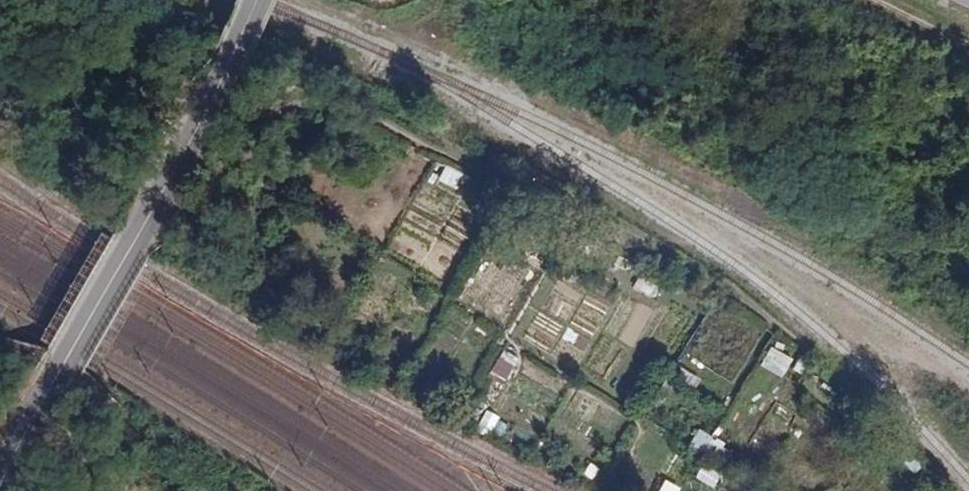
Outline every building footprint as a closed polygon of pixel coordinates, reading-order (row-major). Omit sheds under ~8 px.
[(445,166),(439,182),(463,191),(469,174),(445,166)] [(770,345),(760,365),(783,378),(794,357),(770,345)] [(689,448),(723,465),(732,447),(697,430),(689,448)] [(696,478),(715,487),(721,473),(702,464),(696,478)]
